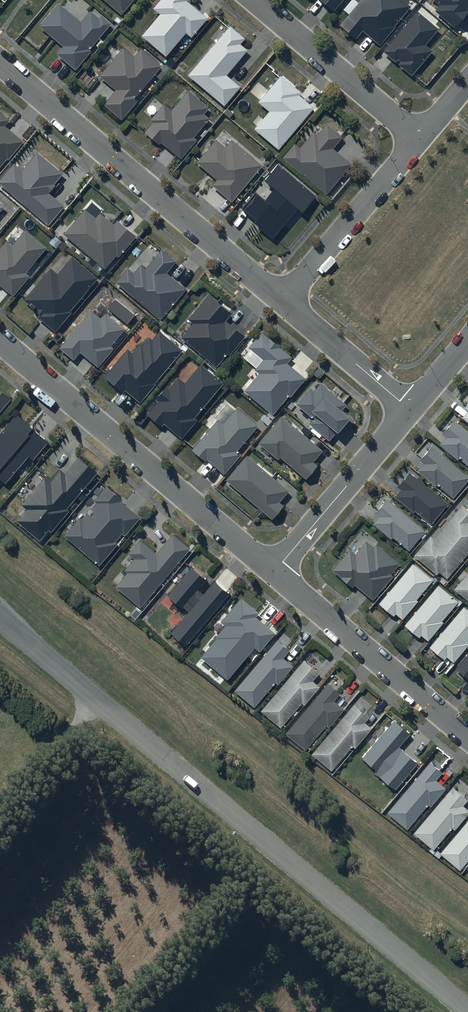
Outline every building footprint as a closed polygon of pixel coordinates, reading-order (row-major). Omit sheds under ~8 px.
[(120,13),(131,0),(105,0),(120,13)] [(153,9),(160,14),(142,35),(166,56),(186,32),(192,37),(208,19),(187,1),(188,0),(161,0),(153,9)] [(329,9),(330,7),(333,10),(341,0),(317,0),(329,9)] [(403,0),(360,0),(340,25),(356,38),(363,31),(380,45),(412,7),(403,0)] [(441,5),(436,11),(456,27),(467,13),(467,0),(435,0),(441,5)] [(80,23),(58,4),(40,26),(64,46),(57,54),(75,70),(91,51),(90,50),(111,24),(102,15),(99,18),(90,11),(80,23)] [(417,9),(382,50),(395,61),(397,58),(399,60),(397,63),(411,75),(433,50),(425,43),(439,28),(417,9)] [(229,25),(187,73),(223,105),(240,86),(226,74),(247,50),(240,43),(244,38),(229,25)] [(114,89),(102,102),(121,118),(137,100),(134,96),(161,64),(141,47),(134,55),(122,45),(97,74),(114,89)] [(268,110),(254,127),(278,148),(314,107),(299,93),(300,91),(280,74),(257,101),(268,110)] [(171,112),(164,105),(151,120),(154,122),(145,133),(159,145),(161,142),(181,159),(197,140),(194,138),(210,119),(204,114),(209,108),(189,91),(171,112)] [(0,112),(0,167),(7,159),(8,160),(24,141),(5,126),(10,120),(0,112)] [(294,143),(282,157),(326,194),(352,163),(333,147),(342,136),(326,123),(316,134),(313,131),(299,147),(294,143)] [(216,178),(211,184),(232,201),(261,163),(231,139),(225,146),(215,138),(196,162),(216,178)] [(37,152),(22,170),(13,163),(0,179),(0,185),(48,224),(63,207),(47,194),(63,174),(37,152)] [(316,197),(277,164),(263,181),(273,189),(264,201),(255,194),(242,209),(256,220),(254,223),(273,239),(297,209),(302,213),(316,197)] [(95,217),(85,208),(63,234),(104,269),(116,255),(119,257),(136,236),(117,221),(114,224),(100,212),(95,217)] [(25,230),(12,245),(7,241),(0,249),(0,285),(13,296),(29,276),(26,273),(46,248),(25,230)] [(176,261),(162,250),(146,269),(140,265),(134,273),(128,268),(116,282),(160,319),(185,290),(166,274),(176,261)] [(98,279),(72,257),(58,275),(50,268),(23,300),(40,314),(38,317),(55,332),(72,313),(70,312),(98,279)] [(234,314),(209,294),(188,319),(193,323),(181,337),(216,367),(228,353),(230,355),(245,337),(227,322),(234,314)] [(125,329),(106,313),(101,318),(91,310),(60,348),(74,360),(80,353),(98,368),(114,349),(110,346),(125,329)] [(183,351),(159,331),(152,340),(149,337),(143,345),(140,343),(132,353),(128,349),(104,377),(122,392),(124,390),(140,403),(183,351)] [(292,358),(261,332),(248,348),(262,360),(254,370),(259,373),(244,391),(273,415),(289,396),(290,397),(306,379),(287,364),(292,358)] [(224,384),(201,365),(185,384),(178,378),(169,389),(166,386),(156,399),(158,401),(147,415),(161,427),(164,424),(182,439),(198,420),(195,418),(224,384)] [(346,405),(321,384),(314,392),(310,389),(297,405),(313,419),(309,424),(330,441),(336,432),(338,434),(351,418),(342,411),(346,405)] [(0,390),(0,412),(11,399),(0,390)] [(257,426),(237,409),(223,425),(218,421),(193,451),(206,462),(207,460),(224,475),(241,455),(236,451),(257,426)] [(16,415),(0,434),(0,480),(5,484),(28,457),(33,461),(49,443),(16,415)] [(323,451),(281,416),(258,444),(278,460),(280,458),(306,480),(317,466),(313,463),(323,451)] [(439,443),(457,458),(458,457),(467,465),(467,430),(453,418),(441,433),(445,436),(439,443)] [(432,447),(420,461),(423,464),(417,471),(436,487),(438,485),(454,498),(467,481),(467,477),(432,447)] [(289,491),(247,456),(226,481),(272,519),(283,506),(280,503),(289,491)] [(97,473),(79,457),(65,473),(61,470),(50,483),(45,478),(21,506),(27,511),(17,522),(39,541),(49,530),(51,533),(70,511),(67,509),(97,473)] [(447,502),(408,471),(397,486),(400,489),(394,497),(413,512),(414,510),(431,523),(447,502)] [(123,500),(106,486),(93,501),(95,503),(82,519),(80,517),(63,536),(98,565),(116,544),(114,542),(122,532),(125,535),(139,518),(121,503),(123,500)] [(378,515),(372,522),(390,538),(392,536),(408,550),(425,530),(388,498),(375,513),(378,515)] [(413,554),(435,573),(438,570),(446,577),(467,552),(467,509),(461,503),(432,537),(429,535),(413,554)] [(190,549),(173,535),(156,554),(139,540),(127,554),(134,560),(124,571),(127,574),(115,587),(140,608),(190,549)] [(374,548),(366,542),(356,554),(350,550),(332,571),(353,588),(355,585),(373,601),(393,577),(391,575),(400,564),(377,544),(374,548)] [(411,561),(376,602),(393,617),(395,614),(401,619),(416,600),(415,599),(432,579),(411,561)] [(207,580),(192,568),(169,595),(189,612),(171,634),(186,646),(230,595),(215,582),(203,595),(198,591),(207,580)] [(453,588),(467,600),(467,571),(453,588)] [(458,600),(437,583),(404,624),(419,637),(420,635),(427,640),(442,622),(441,620),(458,600)] [(259,614),(241,599),(221,622),(226,626),(200,658),(228,681),(255,648),(260,653),(276,634),(256,617),(259,614)] [(429,646),(443,659),(446,656),(452,662),(467,645),(467,643),(467,642),(467,640),(467,610),(463,605),(429,646)] [(276,639),(234,689),(253,706),(275,682),(277,684),(293,666),(283,657),(289,650),(276,639)] [(455,667),(465,676),(464,678),(467,681),(467,651),(455,667)] [(303,658),(259,709),(280,727),(301,703),(303,704),(319,686),(312,680),(319,672),(303,658)] [(340,692),(327,682),(285,733),(304,749),(325,724),(327,726),(343,707),(333,700),(340,692)] [(353,703),(311,753),(331,770),(352,745),(354,748),(371,727),(364,721),(369,716),(353,703)] [(411,734),(394,719),(362,758),(377,770),(375,772),(395,789),(418,763),(400,748),(411,734)] [(443,773),(430,763),(388,813),(407,829),(428,805),(431,808),(446,789),(436,781),(443,773)] [(412,831),(432,849),(451,827),(453,829),(467,812),(467,809),(463,805),(467,799),(452,785),(412,831)] [(439,851),(459,869),(467,858),(467,817),(439,851)]
